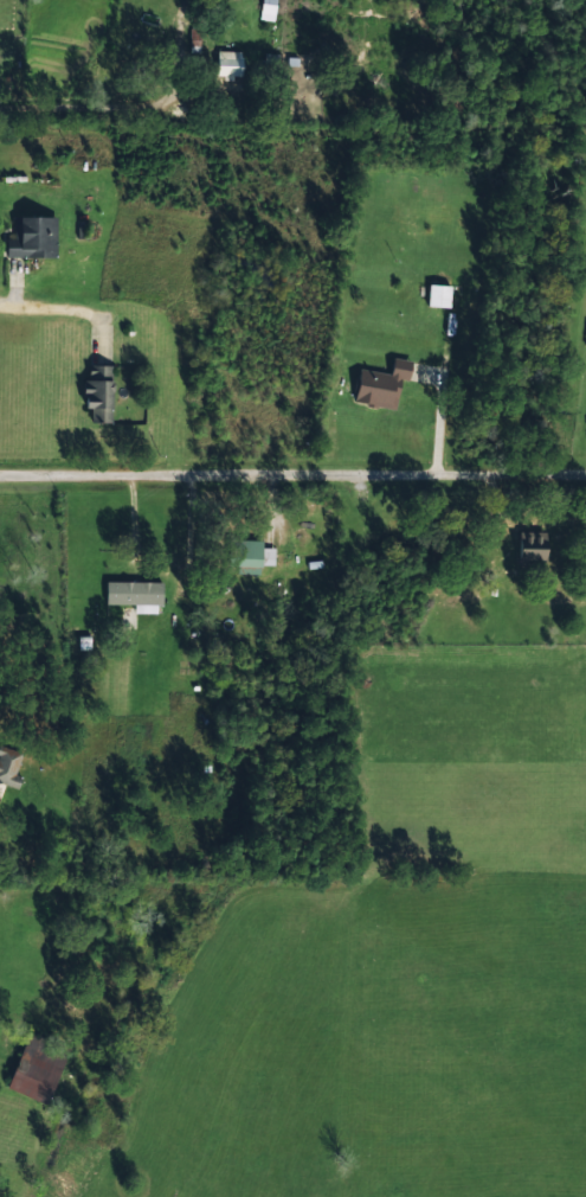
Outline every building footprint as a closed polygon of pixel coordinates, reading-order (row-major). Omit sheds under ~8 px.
[(241,53),(214,53),(213,79),(240,79),(241,53)] [(54,219),(12,219),(12,242),(2,242),(2,259),(54,259),(54,219)] [(449,287),(425,287),(425,309),(449,309),(449,287)] [(393,411),(397,382),(404,383),(407,363),(390,360),(387,376),(355,371),(349,404),(393,411)] [(108,424),(108,367),(80,367),(79,424),(108,424)] [(542,535),(515,535),(515,566),(541,567),(542,535)] [(259,542),(225,541),(225,573),(257,574),(257,567),(272,567),(272,550),(259,550),(259,542)] [(157,590),(102,588),(101,599),(127,600),(126,610),(143,611),(144,601),(157,602),(157,590)] [(20,787),(28,749),(7,745),(0,778),(0,783),(20,787)] [(66,1048),(25,1033),(4,1092),(44,1107),(66,1048)]
